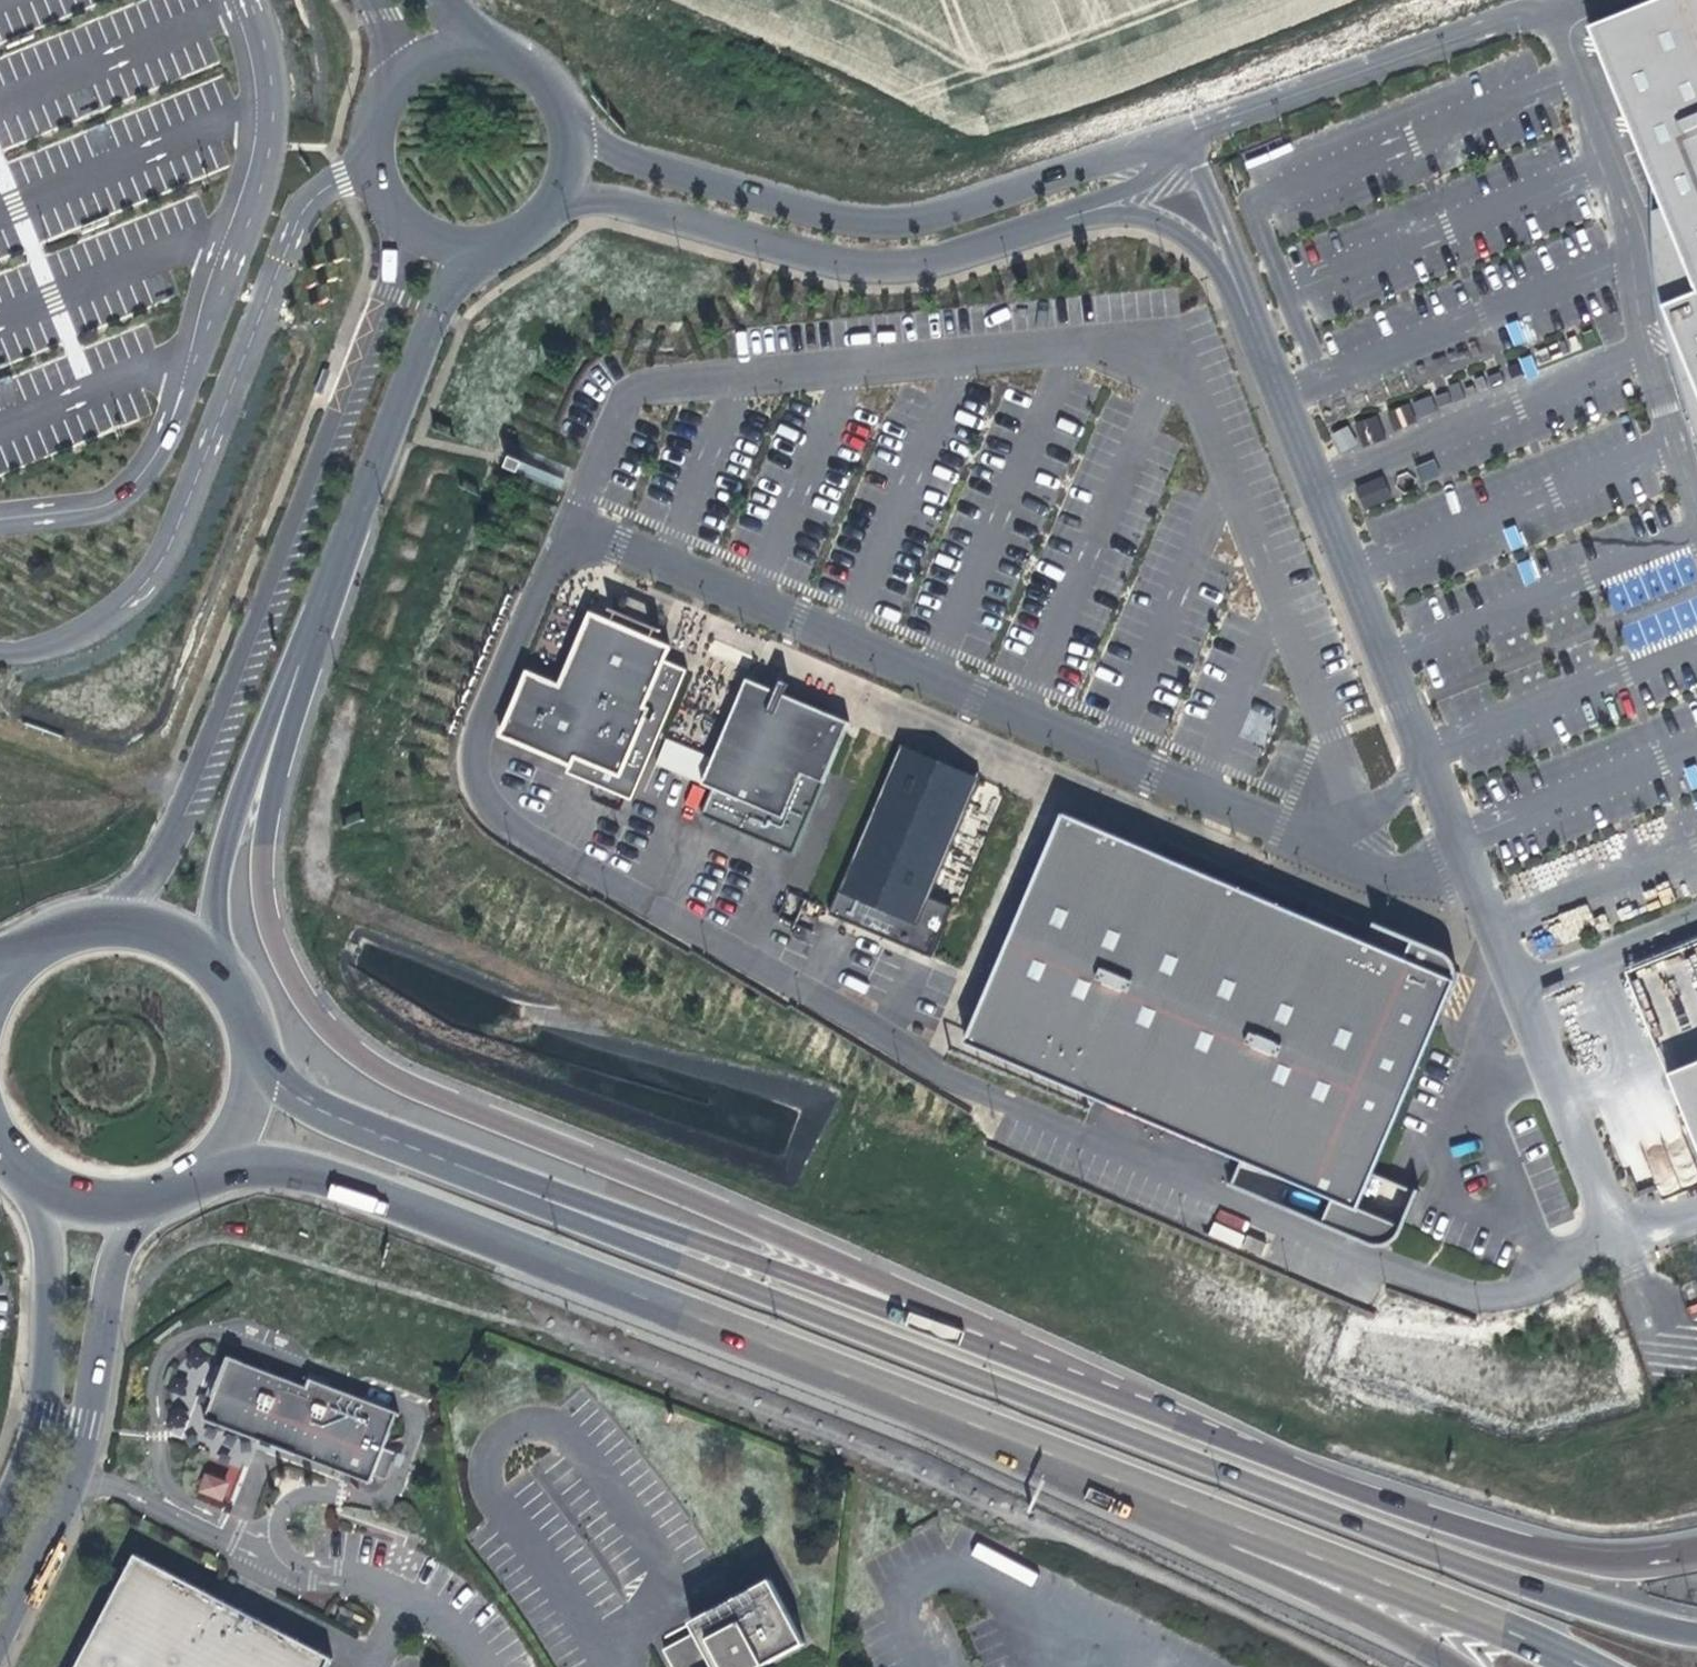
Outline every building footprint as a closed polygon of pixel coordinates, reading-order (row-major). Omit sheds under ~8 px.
[(1589,28),(1653,184),(1696,292),(1696,0),(1658,0),(1589,28)] [(1663,307),(1696,294),(1696,292),(1653,184),(1652,226),(1654,266),(1662,315),(1669,344),(1691,421),(1696,437),(1696,438),(1696,391),(1663,307)] [(1663,307),(1696,391),(1696,294),(1663,307)] [(1519,321),(1507,326),(1515,345),(1527,342),(1519,321)] [(1532,355),(1520,360),(1528,380),(1540,376),(1532,355)] [(329,374),(322,371),(315,387),(322,390),(329,374)] [(1333,432),(1341,451),(1356,445),(1348,426),(1333,432)] [(1355,486),(1365,509),(1392,497),(1382,474),(1355,486)] [(1505,530),(1513,551),(1524,546),(1516,526),(1505,530)] [(623,635),(626,629),(592,615),(561,687),(529,673),(502,736),(571,766),(568,773),(633,801),(688,670),(666,661),(671,648),(638,634),(635,639),(623,635)] [(632,631),(626,629),(623,635),(635,639),(638,634),(632,631)] [(703,784),(714,789),(702,816),(794,855),(850,723),(798,700),(785,695),(791,683),(782,680),(777,691),(748,679),(703,784)] [(693,778),(686,805),(696,808),(710,753),(661,741),(654,768),(693,778)] [(938,761),(902,745),(895,761),(975,795),(982,779),(938,761)] [(975,795),(895,761),(830,915),(931,958),(953,907),(931,897),(975,795)] [(1685,769),(1693,790),(1696,789),(1696,766),(1696,765),(1685,769)] [(1063,813),(965,1044),(1332,1199),(1359,1211),(1361,1208),(1457,981),(1457,980),(1457,977),(1458,974),(1457,971),(1457,969),(1456,966),(1455,963),(1453,959),(1451,956),(1447,953),(1444,951),(1413,939),(1411,944),(1405,959),(1157,853),(1063,813)] [(1411,944),(1163,838),(1157,853),(1405,959),(1411,944)] [(1669,1075),(1696,1144),(1696,1064),(1669,1075)] [(1332,1199),(1322,1224),(1378,1247),(1383,1247),(1386,1246),(1389,1246),(1391,1245),(1394,1243),(1396,1241),(1398,1240),(1400,1237),(1402,1235),(1403,1233),(1404,1230),(1405,1228),(1361,1208),(1359,1211),(1332,1199)] [(1208,1237),(1239,1247),(1247,1219),(1217,1209),(1208,1237)] [(1268,1244),(1248,1236),(1244,1247),(1263,1255),(1268,1244)] [(399,1412),(310,1378),(307,1386),(228,1356),(204,1420),(270,1446),(297,1456),(297,1455),(370,1483),(374,1474),(387,1479),(397,1452),(384,1447),(390,1431),(391,1432),(399,1412)] [(222,1496),(227,1484),(208,1476),(203,1490),(222,1496)] [(136,1554),(76,1666),(328,1666),(333,1658),(136,1554)] [(687,1621),(691,1631),(659,1647),(670,1666),(761,1666),(760,1665),(802,1642),(766,1577),(687,1621)]
